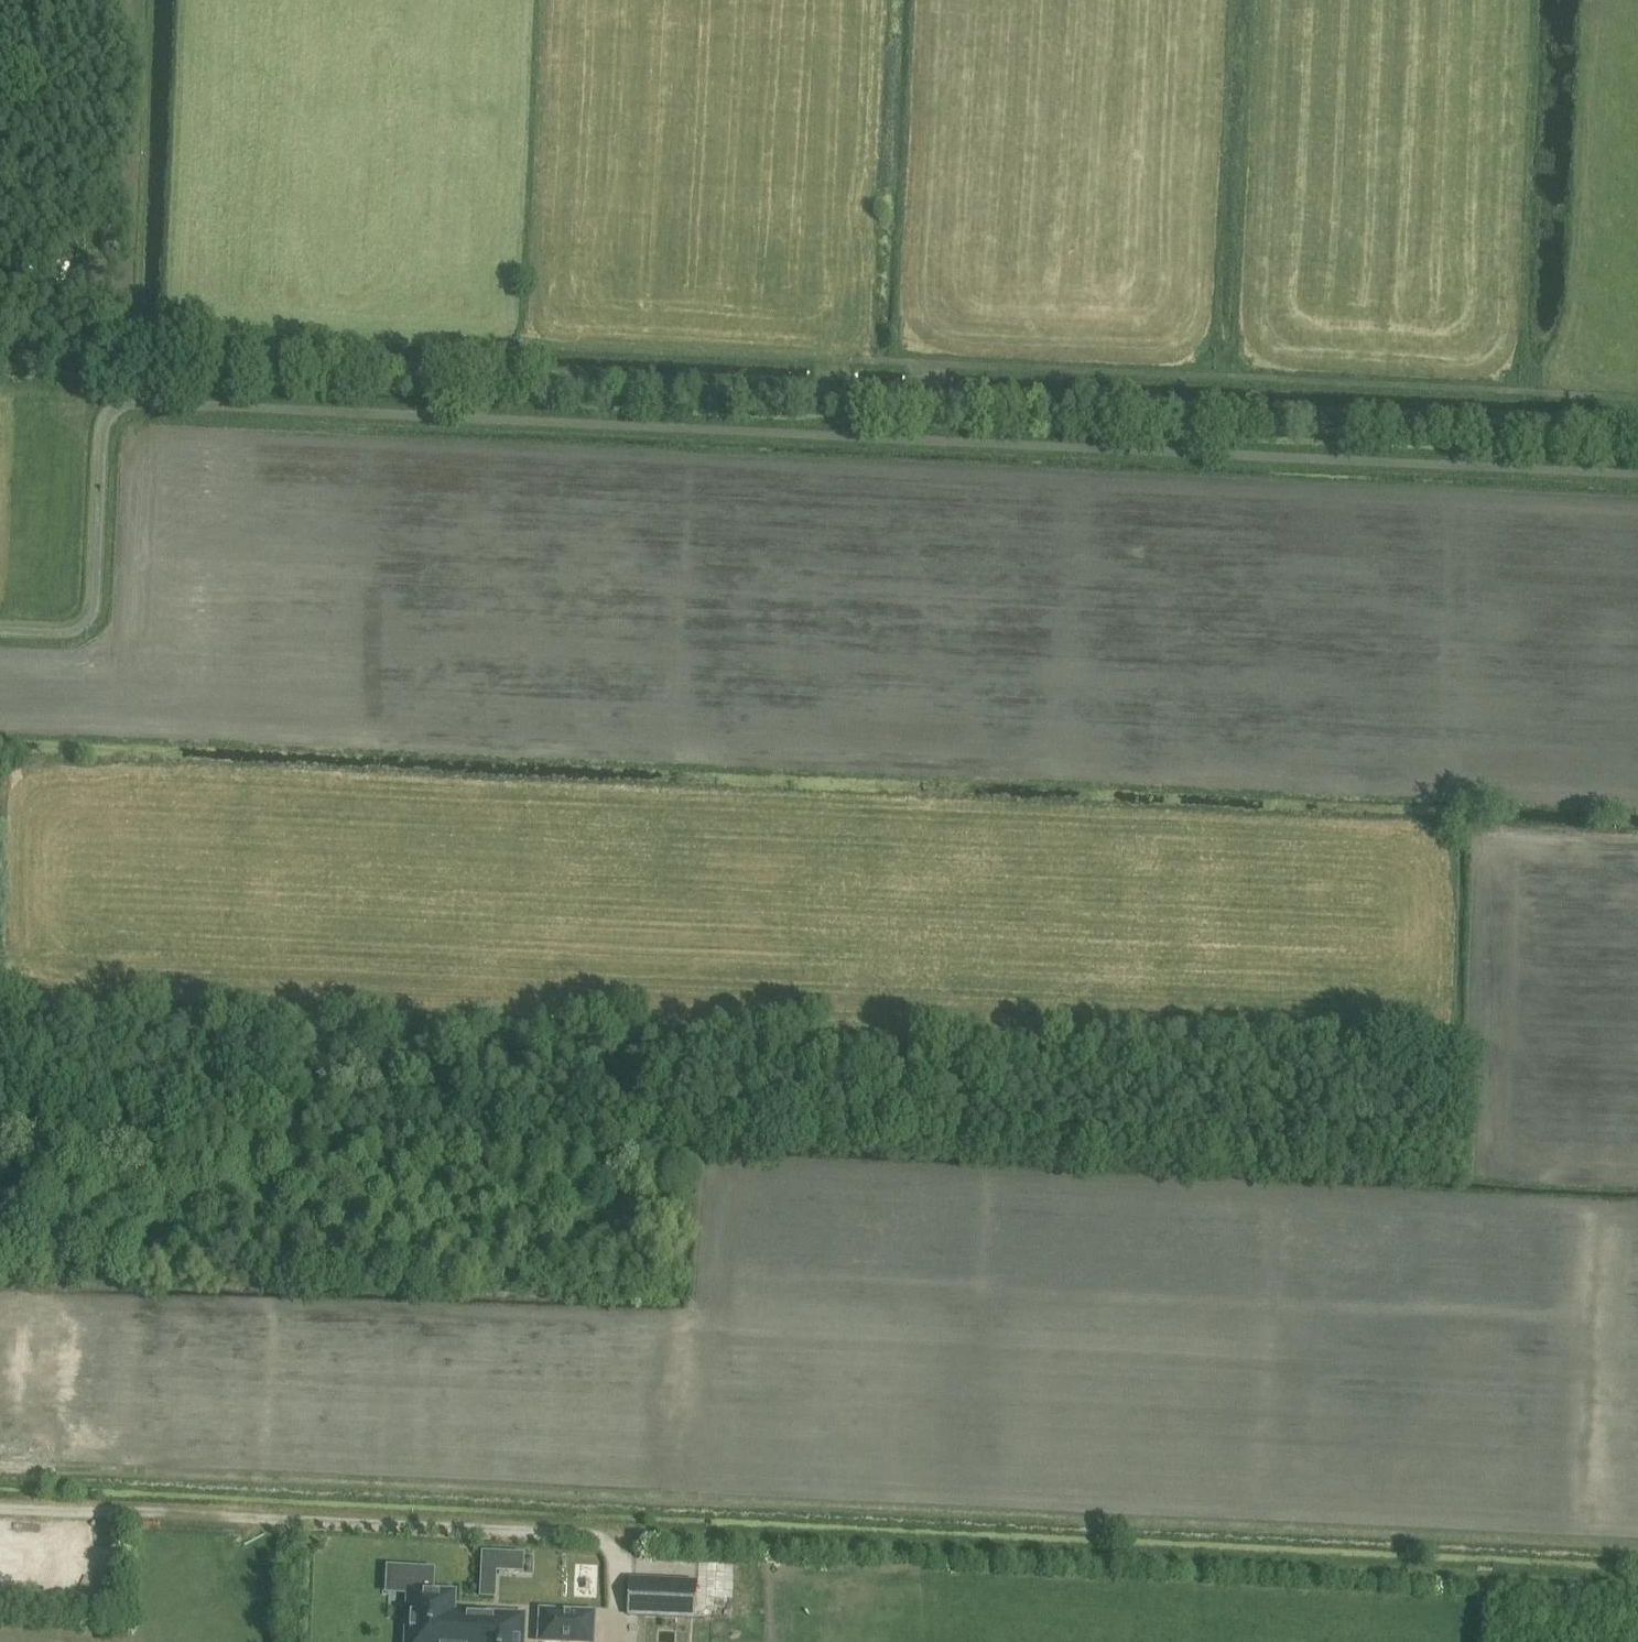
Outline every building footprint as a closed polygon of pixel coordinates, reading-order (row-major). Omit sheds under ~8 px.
[(628,1580),(625,1620),(696,1625),(699,1585),(628,1580)] [(523,1623),(452,1620),(453,1593),(409,1591),(407,1641),(522,1641),(523,1623)] [(594,1613),(541,1611),(539,1641),(546,1641),(592,1641),(594,1613)]
